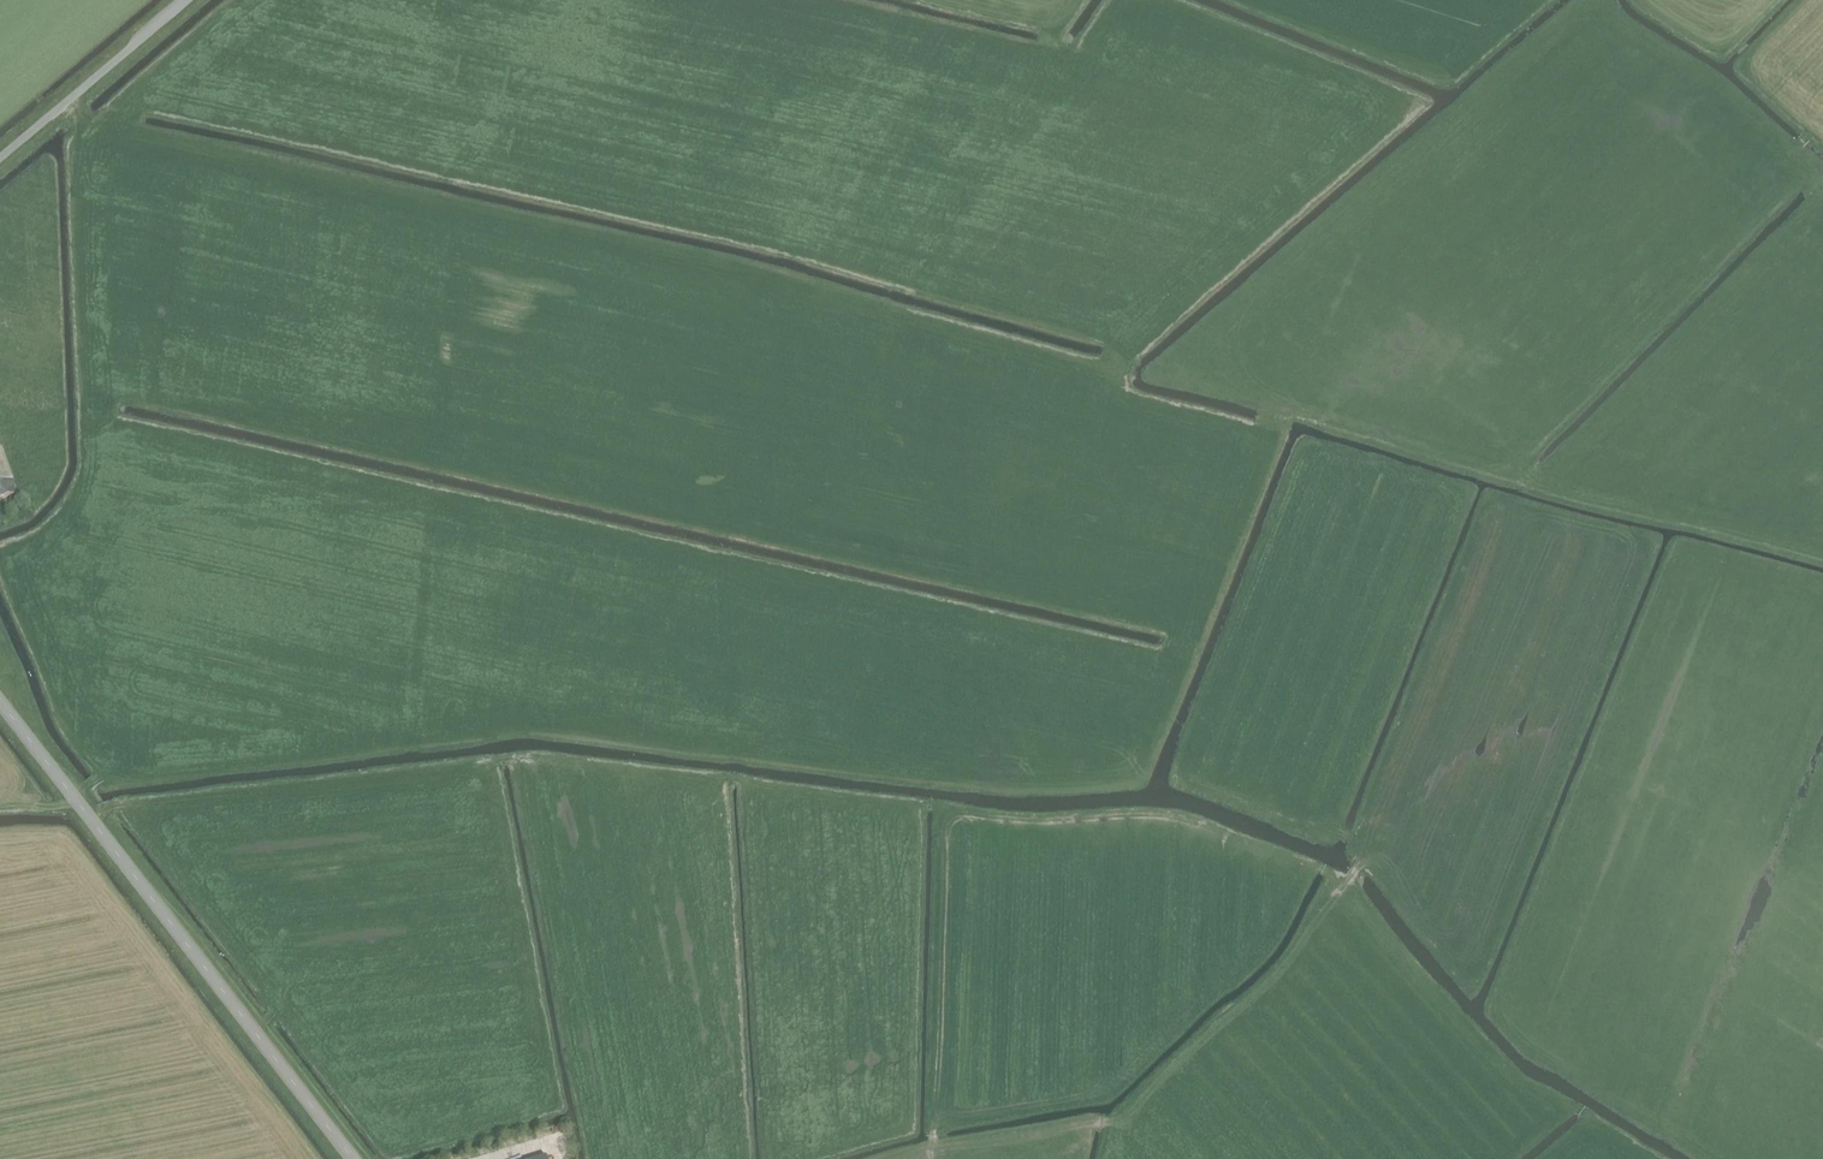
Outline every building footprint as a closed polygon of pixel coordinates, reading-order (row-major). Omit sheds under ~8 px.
[(0,447),(0,499),(16,494),(0,447)]
